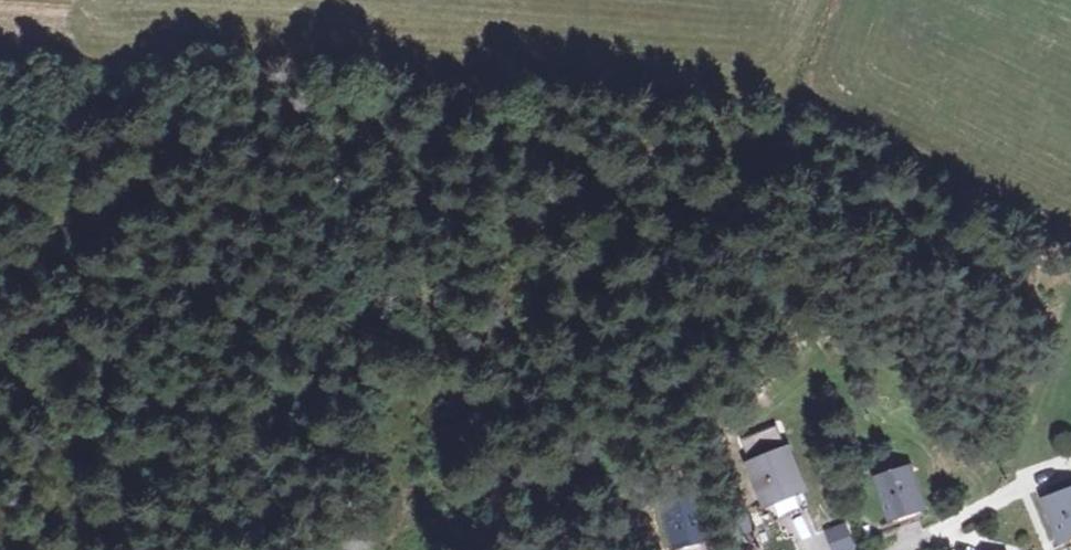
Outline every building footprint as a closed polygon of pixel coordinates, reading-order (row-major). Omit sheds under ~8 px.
[(758,461),(773,506),(810,495),(793,448),(758,461)] [(885,481),(898,519),(921,511),(909,474),(885,481)] [(1064,540),(1070,538),(1070,494),(1053,499),(1064,540)] [(820,530),(829,549),(852,549),(856,548),(843,520),(820,530)]
